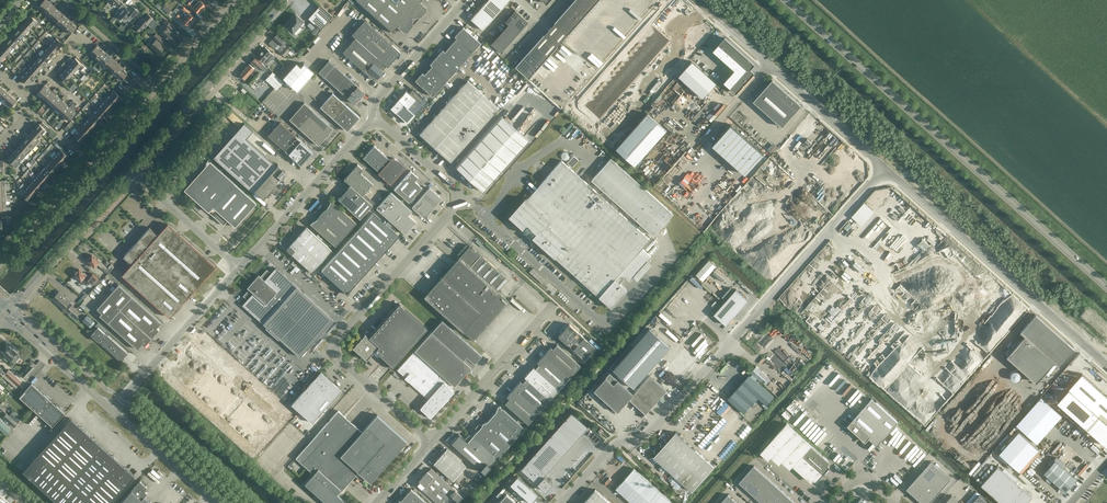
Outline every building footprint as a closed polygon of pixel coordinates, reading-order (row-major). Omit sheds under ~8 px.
[(34,4),(38,8),(40,8),(41,7),(43,10),(50,2),(49,1),(48,0),(38,0),(34,4)] [(43,10),(48,13),(55,6),(54,5),(51,3),(53,0),(50,0),(49,1),(50,2),(43,10)] [(200,14),(204,10),(193,0),(197,4),(195,6),(191,2),(188,4),(197,12),(198,12),(200,14)] [(193,0),(204,10),(207,6),(205,4),(205,3),(202,0),(193,0)] [(393,32),(398,26),(404,32),(407,31),(415,23),(415,20),(416,19),(419,18),(426,10),(426,7),(420,1),(421,0),(357,0),(393,32)] [(482,5),(470,18),(483,30),(510,0),(487,0),(482,5)] [(597,0),(574,0),(564,11),(515,66),(528,77),(597,0)] [(55,6),(48,13),(52,17),(59,10),(58,9),(55,6),(58,4),(56,2),(54,5),(55,6)] [(118,15),(122,18),(133,5),(132,5),(130,8),(124,3),(117,10),(120,13),(118,15)] [(133,5),(122,18),(125,21),(127,19),(130,21),(139,11),(133,5)] [(319,5),(308,18),(321,29),(332,17),(319,5)] [(59,10),(52,17),(56,21),(63,14),(62,13),(60,11),(62,8),(60,6),(58,9),(59,10)] [(344,12),(349,16),(354,10),(349,6),(344,12)] [(187,14),(185,16),(182,13),(182,14),(191,22),(195,18),(193,16),(193,15),(185,7),(182,9),(187,14)] [(63,14),(56,21),(61,25),(68,18),(67,17),(64,14),(67,12),(65,10),(62,13),(63,14)] [(514,10),(505,20),(508,23),(491,43),(500,52),(502,50),(501,50),(527,21),(516,12),(516,11),(514,10)] [(151,27),(156,21),(153,19),(153,18),(148,13),(144,18),(142,17),(134,25),(141,32),(148,24),(151,27)] [(304,21),(296,13),(285,25),(293,33),(293,32),(297,35),(303,29),(299,26),(304,21)] [(27,16),(25,18),(33,25),(35,27),(39,22),(31,14),(28,17),(27,16)] [(68,18),(61,25),(65,29),(72,22),(71,21),(69,18),(71,16),(69,14),(67,17),(68,18)] [(191,22),(182,14),(180,16),(178,14),(176,16),(185,24),(186,24),(188,26),(191,22)] [(33,25),(25,18),(24,20),(25,21),(23,23),(29,29),(33,25)] [(72,22),(65,29),(70,33),(77,26),(73,22),(75,20),(74,18),(71,21),(72,22)] [(351,34),(355,37),(342,51),(371,77),(371,76),(374,75),(377,78),(384,71),(380,67),(384,63),(387,65),(387,64),(390,64),(400,52),(364,19),(351,34)] [(713,26),(706,20),(697,30),(704,36),(713,26)] [(173,32),(176,28),(169,22),(166,26),(167,27),(162,33),(170,41),(176,34),(173,32)] [(29,29),(23,23),(20,26),(19,25),(17,27),(25,34),(29,29)] [(25,34),(17,27),(16,29),(17,30),(15,32),(21,38),(25,34)] [(433,96),(438,90),(481,42),(463,27),(455,36),(457,38),(445,51),(443,49),(430,64),(432,65),(424,74),(422,72),(415,80),(433,96)] [(21,38),(15,32),(12,35),(11,34),(9,36),(17,43),(21,38)] [(159,53),(165,47),(162,44),(165,40),(156,33),(153,36),(156,39),(154,42),(153,42),(153,43),(151,46),(159,53)] [(269,43),(275,48),(278,44),(280,45),(277,49),(280,52),(279,52),(285,56),(293,48),(285,41),(285,40),(277,34),(269,43)] [(17,43),(9,36),(8,37),(9,39),(7,41),(13,47),(17,43)] [(754,64),(724,37),(713,50),(735,69),(724,81),(736,92),(755,72),(751,68),(754,64)] [(56,38),(52,42),(59,48),(63,43),(56,38)] [(13,47),(7,41),(4,44),(3,43),(1,44),(9,51),(13,47)] [(52,42),(48,47),(55,52),(59,48),(52,42)] [(1,44),(0,46),(0,47),(1,47),(0,49),(0,51),(5,56),(9,51),(1,44)] [(97,44),(90,52),(95,56),(102,48),(103,49),(105,46),(103,45),(101,47),(97,44)] [(48,47),(44,51),(51,57),(55,52),(48,47)] [(267,63),(275,55),(265,47),(258,55),(264,61),(267,63)] [(102,48),(95,56),(99,60),(106,52),(107,53),(110,50),(108,49),(106,51),(103,49),(102,48)] [(44,51),(40,55),(47,61),(51,57),(44,51)] [(106,52),(99,60),(104,64),(111,56),(112,57),(114,54),(112,53),(110,55),(107,53),(106,52)] [(683,63),(685,57),(678,54),(675,59),(683,63)] [(40,55),(36,60),(43,66),(47,61),(40,55)] [(111,56),(104,64),(108,68),(115,60),(116,61),(118,58),(117,57),(114,59),(112,57),(111,56)] [(267,68),(255,57),(251,62),(257,67),(258,66),(265,71),(267,68)] [(75,58),(71,62),(78,68),(82,63),(75,58)] [(716,82),(691,59),(677,74),(703,97),(716,82)] [(36,60),(32,64),(39,70),(43,66),(36,60)] [(115,60),(108,68),(113,72),(120,64),(120,65),(123,62),(121,61),(119,63),(116,61),(115,60)] [(365,91),(358,85),(359,84),(356,82),(355,83),(329,60),(318,72),(354,103),(365,91)] [(78,68),(71,62),(67,67),(74,73),(78,68)] [(550,62),(544,68),(549,72),(554,66),(550,62)] [(297,91),(314,72),(304,63),(301,67),(296,63),(283,78),(297,91)] [(32,64),(28,69),(35,74),(39,70),(32,64)] [(120,64),(113,72),(117,76),(124,68),(125,69),(127,66),(125,64),(123,67),(120,65),(120,64)] [(245,78),(254,68),(250,64),(240,74),(245,78)] [(74,73),(67,67),(63,71),(70,77),(74,73)] [(124,68),(117,76),(122,80),(129,72),(129,73),(132,70),(130,68),(128,71),(125,69),(124,68)] [(28,69),(25,73),(31,79),(35,74),(28,69)] [(70,77),(63,71),(59,76),(66,82),(70,77)] [(284,82),(273,71),(266,79),(277,89),(284,82)] [(25,73),(20,78),(27,83),(31,79),(25,73)] [(468,80),(435,116),(419,134),(450,162),(491,116),(499,108),(468,80)] [(772,80),(754,100),(782,126),(801,105),(772,80)] [(38,92),(43,96),(49,89),(45,85),(38,92)] [(406,90),(398,99),(415,115),(427,102),(412,88),(408,92),(406,90)] [(49,89),(43,96),(47,100),(54,93),(49,89)] [(113,89),(109,94),(117,101),(121,96),(113,89)] [(7,92),(2,98),(6,102),(12,96),(7,92)] [(54,93),(47,100),(51,104),(58,97),(54,93)] [(360,117),(333,93),(320,106),(331,116),(334,118),(345,129),(350,128),(360,117)] [(117,101),(109,94),(105,98),(113,105),(117,101)] [(12,96),(6,102),(11,106),(16,100),(12,96)] [(58,97),(51,104),(56,108),(63,100),(58,97)] [(105,98),(101,103),(109,110),(113,105),(105,98)] [(415,115),(398,99),(390,108),(408,124),(415,115)] [(63,100),(56,108),(60,112),(67,104),(63,100)] [(715,110),(718,113),(727,104),(725,101),(715,110)] [(305,102),(292,116),(290,119),(319,144),(333,128),(305,102)] [(101,103),(97,107),(105,114),(109,110),(101,103)] [(67,104),(60,112),(65,116),(67,114),(71,108),(67,104)] [(97,107),(93,112),(101,119),(105,114),(97,107)] [(71,108),(67,114),(65,116),(69,120),(76,112),(71,108)] [(93,112),(89,116),(97,123),(101,119),(93,112)] [(666,129),(647,113),(615,148),(634,165),(666,129)] [(502,115),(456,167),(483,191),(529,139),(502,115)] [(89,116),(85,120),(93,127),(97,123),(89,116)] [(56,117),(51,122),(57,127),(62,123),(56,117)] [(93,127),(85,120),(81,125),(89,132),(93,127)] [(42,121),(40,124),(39,123),(37,126),(37,125),(35,125),(35,124),(33,122),(32,124),(34,127),(35,128),(42,133),(46,129),(50,133),(52,130),(42,121)] [(231,137),(214,157),(228,170),(253,192),(255,190),(264,198),(282,177),(284,179),(287,174),(286,173),(287,171),(278,163),(276,165),(246,138),(253,130),(244,122),(231,137)] [(268,135),(285,149),(285,150),(297,137),(280,122),(268,135)] [(731,124),(713,145),(745,174),(764,153),(731,124)] [(81,125),(77,129),(85,136),(89,132),(81,125)] [(42,133),(35,128),(31,132),(38,138),(42,133)] [(81,141),(85,136),(77,129),(73,134),(81,141)] [(38,138),(31,132),(29,135),(28,134),(27,134),(27,133),(25,131),(24,133),(36,144),(40,140),(38,138)] [(36,144),(24,133),(22,135),(24,137),(25,137),(25,138),(26,138),(23,141),(32,149),(36,144)] [(313,151),(309,147),(304,143),(297,137),(285,150),(301,164),(313,151)] [(808,147),(812,142),(807,138),(803,143),(808,147)] [(32,149),(23,141),(21,143),(20,143),(19,142),(18,140),(16,142),(28,153),(32,149)] [(28,153),(16,142),(14,144),(16,146),(17,146),(17,147),(18,147),(16,150),(24,157),(28,153)] [(767,148),(771,152),(777,145),(773,142),(767,148)] [(363,157),(365,160),(379,172),(378,173),(390,185),(406,167),(398,161),(394,159),(394,158),(393,158),(392,158),(391,159),(390,159),(390,160),(374,146),(363,157)] [(60,148),(56,153),(64,160),(68,155),(60,148)] [(566,148),(560,155),(573,166),(579,159),(566,148)] [(24,157),(16,150),(13,152),(10,149),(8,151),(11,153),(12,154),(20,162),(24,157)] [(642,174),(657,182),(665,168),(669,171),(680,152),(679,151),(676,156),(673,153),(669,160),(667,159),(662,167),(659,165),(655,171),(647,166),(642,174)] [(56,153),(52,157),(60,164),(64,160),(56,153)] [(20,162),(12,154),(7,159),(13,164),(12,165),(16,168),(21,162),(20,162)] [(52,157),(48,162),(56,169),(60,164),(52,157)] [(650,239),(617,209),(620,206),(653,235),(660,227),(662,229),(664,226),(663,224),(673,213),(611,157),(591,180),(613,200),(610,203),(562,160),(510,218),(523,229),(524,232),(527,232),(532,237),(554,257),(598,296),(611,308),(627,290),(619,282),(625,276),(629,280),(651,256),(642,248),(650,239)] [(0,160),(0,168),(4,168),(4,169),(8,169),(8,162),(6,160),(4,160),(0,160)] [(206,209),(232,181),(210,161),(184,189),(206,209)] [(48,162),(44,166),(52,173),(56,169),(48,162)] [(357,164),(346,176),(344,179),(372,204),(373,204),(372,204),(374,202),(365,193),(373,184),(359,172),(362,168),(357,164)] [(44,166),(40,170),(48,177),(52,173),(44,166)] [(40,170),(36,175),(44,182),(48,177),(40,170)] [(409,202),(422,187),(415,181),(418,177),(410,170),(394,189),(409,202)] [(36,175),(32,179),(40,186),(44,182),(36,175)] [(32,179),(28,184),(36,191),(40,186),(32,179)] [(372,204),(344,179),(350,185),(338,198),(346,206),(360,218),(372,204)] [(232,181),(206,209),(223,224),(228,219),(236,226),(257,203),(232,181)] [(24,188),(32,195),(36,191),(28,184),(24,188)] [(719,186),(715,192),(726,201),(731,194),(719,186)] [(887,192),(897,201),(902,195),(892,186),(887,192)] [(28,200),(32,195),(24,188),(20,193),(28,200)] [(423,218),(441,199),(429,188),(411,207),(423,218)] [(391,192),(376,208),(405,233),(416,221),(408,214),(412,210),(391,192)] [(335,246),(356,222),(343,210),(331,200),(329,203),(327,207),(317,218),(315,220),(310,223),(335,246)] [(874,211),(864,202),(851,216),(862,225),(874,211)] [(321,270),(341,288),(347,293),(398,236),(373,213),(321,270)] [(215,265),(180,234),(168,223),(158,234),(150,227),(123,256),(132,264),(123,274),(135,285),(134,286),(138,289),(139,288),(170,316),(215,265)] [(313,272),(332,250),(306,227),(287,249),(313,272)] [(469,246),(459,257),(424,296),(473,340),(509,301),(496,289),(505,279),(469,246)] [(98,263),(109,273),(115,266),(112,263),(108,268),(101,261),(98,258),(97,259),(93,255),(91,257),(89,257),(88,259),(88,260),(88,261),(95,266),(98,263)] [(696,273),(703,280),(717,265),(710,259),(696,273)] [(333,319),(275,268),(272,271),(270,273),(267,270),(261,277),(258,274),(247,287),(249,289),(243,296),(247,299),(242,305),(299,356),(333,319)] [(542,283),(543,282),(546,279),(533,268),(529,272),(542,283)] [(81,280),(87,285),(90,282),(93,284),(94,282),(97,285),(101,280),(93,273),(90,276),(88,274),(87,274),(85,272),(84,273),(79,269),(77,271),(76,271),(75,272),(75,274),(74,274),(81,280)] [(162,322),(119,284),(97,308),(102,312),(100,315),(138,349),(142,344),(144,346),(160,329),(157,327),(162,322)] [(900,291),(897,293),(899,297),(905,294),(903,288),(900,290),(900,291)] [(715,313),(714,314),(727,325),(749,300),(736,289),(715,313)] [(59,291),(52,299),(63,308),(69,314),(72,311),(69,308),(73,304),(70,301),(59,291)] [(376,350),(381,355),(379,357),(391,368),(393,366),(394,366),(428,328),(400,303),(370,337),(366,333),(353,347),(367,360),(376,350)] [(846,306),(822,334),(876,380),(892,361),(908,375),(914,374),(913,371),(905,370),(917,368),(915,368),(917,366),(915,358),(921,357),(921,354),(923,355),(923,356),(928,360),(932,355),(926,350),(923,354),(905,357),(904,352),(915,353),(924,343),(915,335),(906,345),(876,319),(880,315),(882,316),(882,309),(846,306)] [(1021,374),(1024,371),(1036,382),(1055,361),(1059,365),(1074,349),(1035,314),(1020,331),(1025,335),(1007,356),(1019,366),(1016,370),(1016,371),(1015,371),(1014,371),(1013,371),(1012,372),(1011,373),(1011,374),(1011,375),(1011,376),(1011,377),(1011,378),(1012,379),(1013,379),(1014,380),(1015,380),(1016,380),(1017,380),(1018,380),(1019,379),(1019,378),(1020,378),(1020,377),(1020,376),(1020,375),(1020,374),(1021,374)] [(87,315),(83,320),(91,327),(95,322),(87,315)] [(428,398),(426,401),(422,405),(421,407),(421,408),(422,410),(429,416),(430,417),(432,416),(433,415),(452,394),(453,392),(453,391),(452,389),(451,388),(454,385),(455,386),(471,367),(463,360),(466,356),(474,363),(481,355),(441,320),(398,370),(406,377),(405,378),(408,381),(409,380),(428,398)] [(596,347),(569,323),(562,331),(561,331),(560,332),(560,334),(558,336),(585,360),(594,350),(595,351),(597,349),(596,348),(596,347)] [(128,353),(98,326),(91,334),(121,362),(124,359),(123,358),(128,353)] [(669,346),(649,328),(627,352),(648,370),(669,346)] [(206,332),(200,340),(204,344),(211,336),(206,332)] [(211,336),(204,344),(208,348),(215,340),(211,336)] [(215,340),(208,348),(213,351),(219,344),(215,340)] [(219,344),(213,351),(217,355),(224,348),(219,344)] [(551,347),(544,354),(569,377),(580,365),(557,344),(553,349),(551,347)] [(14,363),(21,356),(10,346),(3,353),(14,363)] [(224,348),(217,355),(221,359),(228,352),(224,348)] [(228,352),(221,359),(226,363),(232,355),(228,352)] [(648,370),(627,352),(612,369),(633,387),(648,370)] [(569,377),(544,354),(537,362),(539,364),(535,368),(558,389),(569,377)] [(232,355),(226,363),(230,367),(236,359),(232,355)] [(192,356),(184,366),(188,369),(196,360),(192,356)] [(236,359),(230,367),(234,371),(241,363),(236,359)] [(196,360),(188,369),(192,373),(201,364),(196,360)] [(241,363),(234,371),(239,374),(245,367),(241,363)] [(201,364),(192,373),(197,377),(199,375),(205,368),(201,364)] [(34,368),(31,365),(22,375),(25,377),(34,368)] [(184,366),(175,375),(180,379),(188,369),(184,366)] [(763,383),(769,377),(756,366),(751,372),(763,383)] [(16,387),(22,381),(8,369),(5,373),(2,369),(0,367),(0,371),(3,374),(3,376),(16,387)] [(245,367),(239,374),(243,378),(249,371),(245,367)] [(558,389),(535,368),(533,367),(524,376),(526,378),(550,399),(558,389)] [(205,368),(199,375),(203,379),(209,372),(205,368)] [(188,369),(180,379),(184,383),(192,373),(188,369)] [(249,371),(243,378),(247,382),(254,375),(249,371)] [(341,390),(321,371),(292,404),(312,422),(341,390)] [(209,372),(203,379),(207,382),(208,382),(214,375),(209,372)] [(609,372),(593,390),(617,412),(629,399),(633,394),(609,372)] [(192,373),(184,383),(188,386),(197,377),(192,373)] [(1057,401),(1106,445),(1106,395),(1082,373),(1057,401)] [(197,377),(188,386),(193,390),(203,379),(199,375),(197,377)] [(214,375),(208,382),(212,386),(218,379),(214,375)] [(254,375),(247,382),(251,386),(258,378),(254,375)] [(645,414),(666,390),(650,375),(633,394),(629,399),(640,409),(645,414)] [(749,375),(728,398),(744,413),(758,397),(767,404),(774,397),(749,375)] [(258,378),(251,386),(256,390),(262,382),(258,378)] [(550,399),(526,378),(522,383),(520,381),(513,389),(539,411),(550,399)] [(203,379),(193,390),(197,394),(207,382),(203,379)] [(218,379),(212,386),(217,389),(222,383),(218,379)] [(207,382),(197,394),(201,398),(210,389),(212,386),(208,382),(207,382)] [(262,382),(256,390),(260,394),(267,386),(262,382)] [(64,412),(31,383),(19,396),(52,426),(64,412)] [(222,383),(217,389),(221,393),(226,387),(222,383)] [(210,389),(201,398),(206,402),(211,395),(214,392),(217,389),(212,386),(210,389)] [(267,386),(260,394),(264,397),(271,390),(267,386)] [(226,387),(221,393),(225,397),(231,391),(226,387)] [(211,395),(206,402),(210,406),(215,399),(218,396),(221,393),(217,389),(214,392),(211,395)] [(539,411),(513,389),(507,396),(509,398),(505,403),(528,423),(539,411)] [(271,390),(264,397),(269,401),(275,394),(271,390)] [(231,391),(225,397),(230,401),(235,395),(231,391)] [(215,399),(210,406),(214,409),(220,403),(223,400),(225,397),(221,393),(218,396),(215,399)] [(275,394),(269,401),(273,405),(280,398),(275,394)] [(235,395),(230,401),(234,405),(239,398),(235,395)] [(220,403),(214,409),(219,413),(224,407),(227,404),(230,401),(225,397),(223,400),(220,403)] [(1037,443),(1062,415),(1041,397),(1017,424),(1037,443)] [(239,398),(234,405),(238,409),(244,402),(239,398)] [(280,398),(273,405),(277,409),(284,402),(280,398)] [(872,398),(853,418),(846,426),(845,425),(845,426),(851,431),(852,429),(865,441),(873,433),(881,440),(898,421),(872,398)] [(224,407),(219,413),(223,417),(228,411),(231,408),(234,405),(230,401),(227,404),(224,407)] [(244,402),(238,409),(242,412),(248,406),(244,402)] [(284,402),(277,409),(282,413),(288,405),(284,402)] [(228,411),(223,417),(227,421),(233,415),(235,412),(238,409),(234,405),(231,408),(228,411)] [(288,405),(282,413),(286,417),(293,409),(288,405)] [(524,427),(502,408),(501,408),(501,406),(500,405),(498,405),(497,407),(497,408),(496,409),(496,411),(487,421),(485,421),(484,422),(483,422),(482,424),(482,425),(473,435),(498,457),(524,427)] [(248,406),(242,412),(247,416),(252,410),(248,406)] [(22,416),(23,417),(30,409),(29,408),(22,416)] [(233,415),(227,421),(231,425),(237,418),(240,415),(242,412),(238,409),(235,412),(233,415)] [(290,421),(297,413),(293,409),(286,417),(290,421)] [(252,410),(247,416),(251,420),(257,414),(252,410)] [(296,458),(314,474),(305,484),(326,502),(347,502),(338,495),(358,472),(370,482),(406,441),(387,423),(378,415),(362,432),(357,427),(355,426),(346,418),(345,416),(339,411),(327,424),(324,427),(296,458)] [(237,418),(231,425),(236,429),(241,422),(244,419),(247,416),(242,412),(240,415),(237,418)] [(571,412),(520,468),(521,468),(545,490),(552,483),(544,475),(587,426),(571,412)] [(7,413),(4,417),(14,426),(15,427),(18,423),(17,423),(17,422),(11,417),(9,415),(7,413)] [(251,420),(248,423),(253,427),(261,418),(257,414),(251,420)] [(241,422),(236,429),(240,432),(246,426),(248,423),(251,420),(247,416),(244,419),(241,422)] [(6,434),(12,429),(0,417),(0,428),(6,434)] [(261,418),(253,427),(257,431),(265,422),(261,418)] [(67,422),(35,457),(35,459),(30,465),(71,502),(109,502),(133,476),(127,471),(126,468),(110,453),(108,453),(95,442),(95,439),(79,424),(76,424),(70,419),(67,422)] [(265,422),(257,431),(261,435),(270,425),(265,422)] [(246,426),(240,432),(244,436),(253,427),(248,423),(246,426)] [(825,463),(828,460),(787,423),(760,452),(765,456),(767,453),(776,461),(778,458),(786,465),(789,462),(810,480),(812,477),(816,481),(830,466),(825,463)] [(270,425),(261,435),(266,438),(274,429),(270,425)] [(253,427),(244,436),(249,440),(257,431),(253,427)] [(257,431),(249,440),(253,444),(261,435),(257,431)] [(1019,431),(999,452),(1019,470),(1039,449),(1019,431)] [(692,491),(714,466),(676,432),(654,456),(692,491)] [(498,457),(473,435),(467,441),(459,434),(452,443),(484,472),(498,457)] [(261,435),(253,444),(257,448),(266,438),(261,435)] [(453,480),(466,465),(447,448),(434,463),(453,480)] [(35,457),(23,470),(59,502),(71,502),(30,465),(35,459),(35,457)] [(1055,460),(1044,472),(1065,492),(1076,479),(1055,460)] [(931,461),(924,469),(933,478),(941,469),(931,461)] [(754,465),(747,474),(755,481),(763,473),(754,465)] [(998,465),(982,483),(981,484),(1002,502),(1026,502),(1032,496),(998,465)] [(451,495),(458,501),(463,496),(431,468),(416,484),(437,502),(443,502),(451,495)] [(634,468),(616,488),(633,502),(673,502),(634,468)] [(924,469),(914,480),(921,486),(924,488),(929,483),(933,478),(924,469)] [(941,469),(933,478),(943,487),(951,478),(941,469)] [(763,473),(755,481),(762,487),(769,479),(763,473)] [(755,481),(747,474),(739,482),(748,490),(755,481)] [(517,476),(510,484),(530,502),(538,494),(517,476)] [(943,487),(933,478),(929,483),(939,492),(943,487)] [(769,479),(762,487),(754,495),(761,501),(768,493),(775,484),(769,479)] [(151,502),(144,496),(147,493),(146,491),(146,489),(145,488),(147,486),(140,480),(120,502),(150,502),(151,502)] [(914,480),(907,488),(913,494),(921,486),(914,480)] [(755,481),(748,490),(754,495),(762,487),(755,481)] [(939,492),(929,483),(924,488),(927,491),(934,497),(939,492)] [(775,484),(768,493),(774,498),(782,490),(775,484)] [(921,486),(913,494),(920,500),(927,491),(924,488),(921,486)] [(411,488),(399,502),(427,502),(411,488)] [(583,502),(611,502),(596,489),(583,502)] [(774,498),(780,502),(782,502),(788,496),(782,490),(774,498)] [(920,500),(923,502),(929,502),(934,497),(927,491),(920,500)] [(980,494),(980,493),(977,491),(967,502),(971,502),(980,494)] [(761,501),(763,502),(770,502),(774,498),(768,493),(761,501)] [(506,494),(498,502),(516,502),(506,494)] [(721,502),(722,502),(736,502),(737,502),(728,494),(721,502)] [(971,502),(985,502),(987,500),(980,494),(971,502)] [(944,502),(961,502),(952,495),(944,502)]
